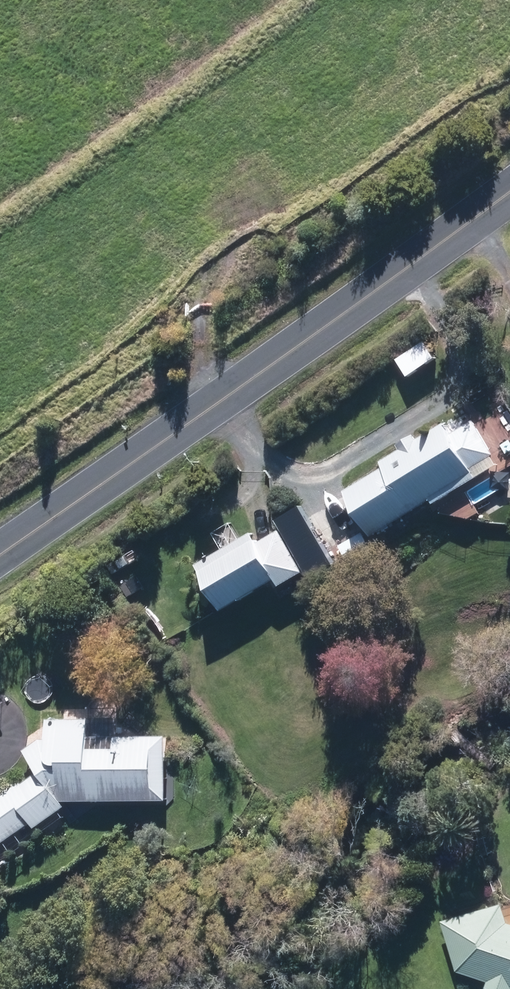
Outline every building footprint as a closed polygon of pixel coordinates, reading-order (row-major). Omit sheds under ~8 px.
[(334,546),(348,569),(375,552),(368,540),(429,503),(431,507),(498,466),(471,423),(449,436),(442,424),(418,438),(416,433),(394,447),(397,452),(377,464),(380,468),(339,493),(361,530),(334,546)] [(247,532),(190,567),(219,614),(271,582),(277,592),(303,576),(276,532),(255,545),(247,532)] [(143,552),(132,539),(112,556),(123,569),(143,552)] [(0,795),(0,846),(26,827),(31,833),(64,809),(60,803),(163,804),(164,737),(118,736),(118,707),(63,707),(63,721),(45,721),(45,735),(21,752),(33,771),(0,795)] [(500,903),(440,922),(456,975),(483,984),(482,988),(509,988),(509,919),(500,903)]
